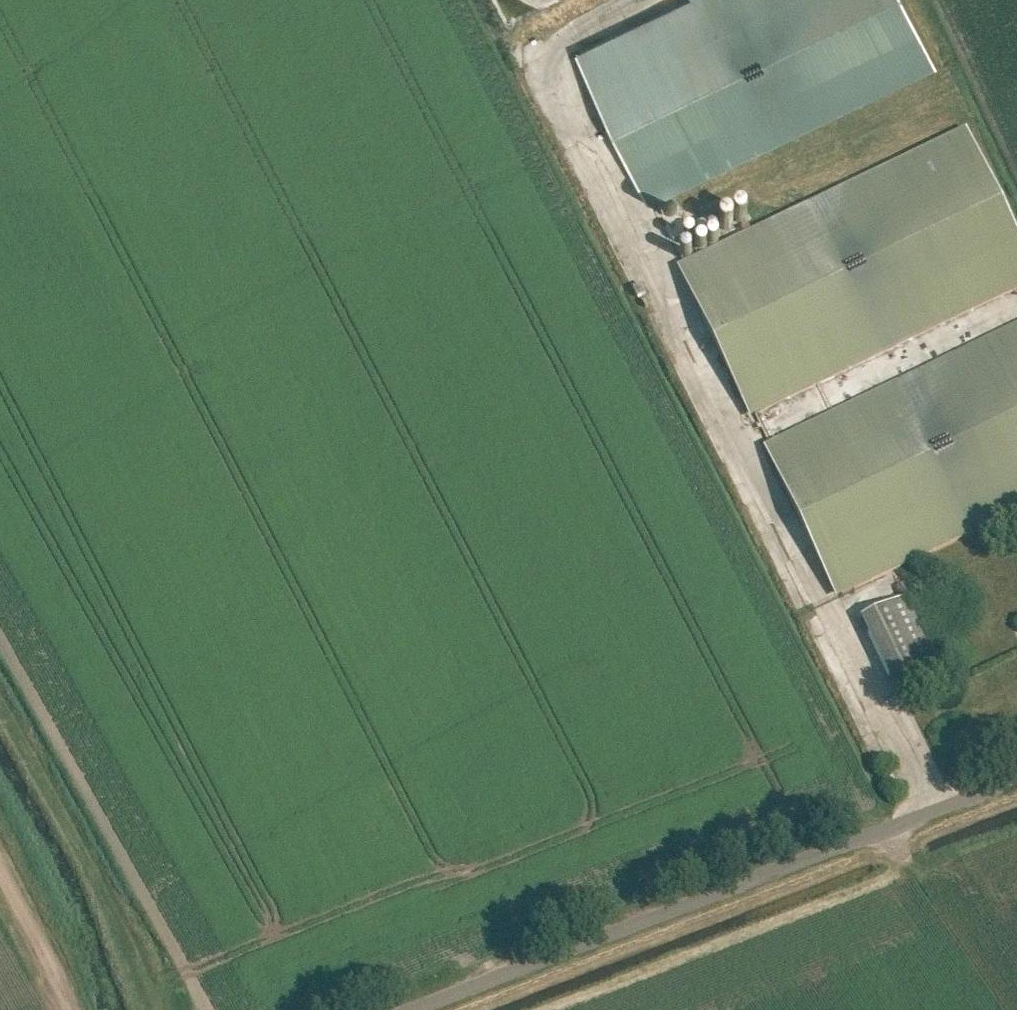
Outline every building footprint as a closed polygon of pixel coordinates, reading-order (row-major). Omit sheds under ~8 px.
[(519,3),(518,3),(519,17),(525,17),(524,2),(559,0),(519,0),(519,3)] [(738,161),(930,69),(897,0),(688,0),(581,51),(653,202),(738,161)] [(845,373),(1016,290),(1016,250),(960,132),(683,265),(756,416),(845,373)] [(936,551),(1016,512),(1016,326),(769,445),(842,596),(936,551)] [(896,691),(940,670),(905,598),(861,619),(896,691)]
